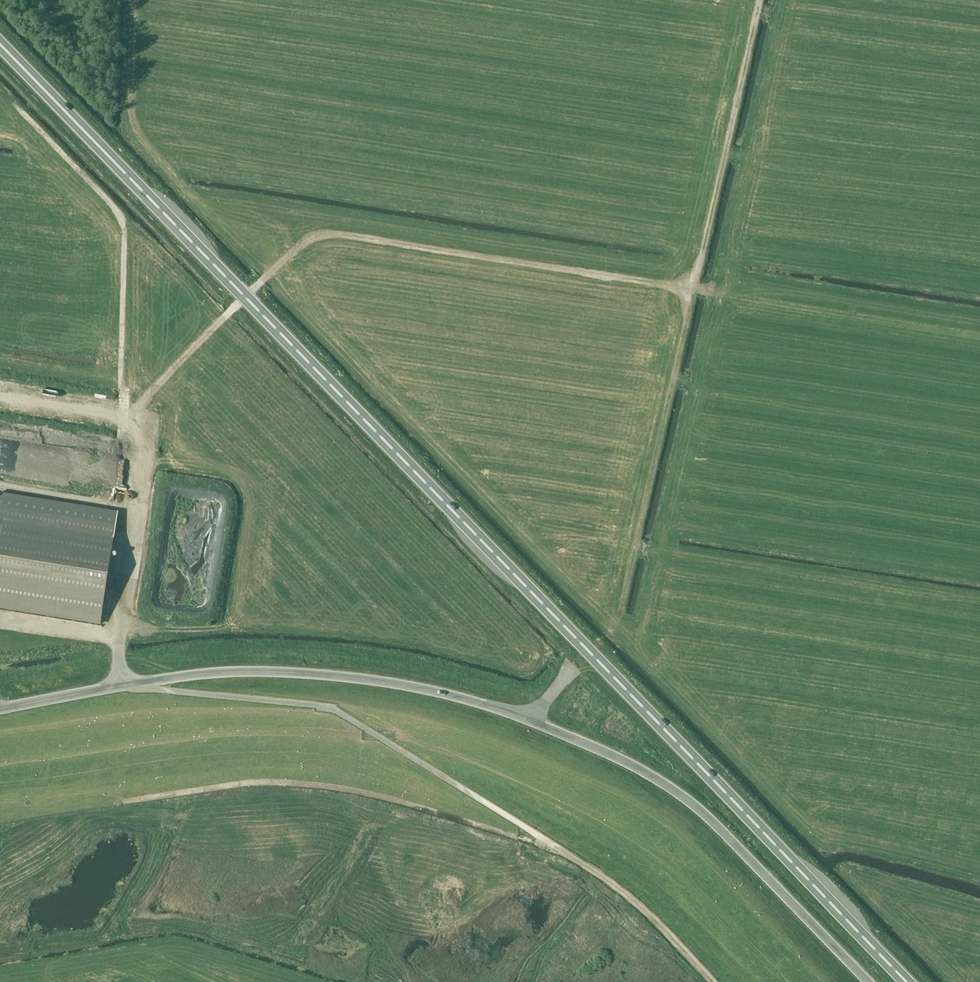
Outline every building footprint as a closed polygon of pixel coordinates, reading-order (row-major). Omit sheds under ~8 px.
[(100,623),(115,527),(0,508),(0,607),(100,623)]
